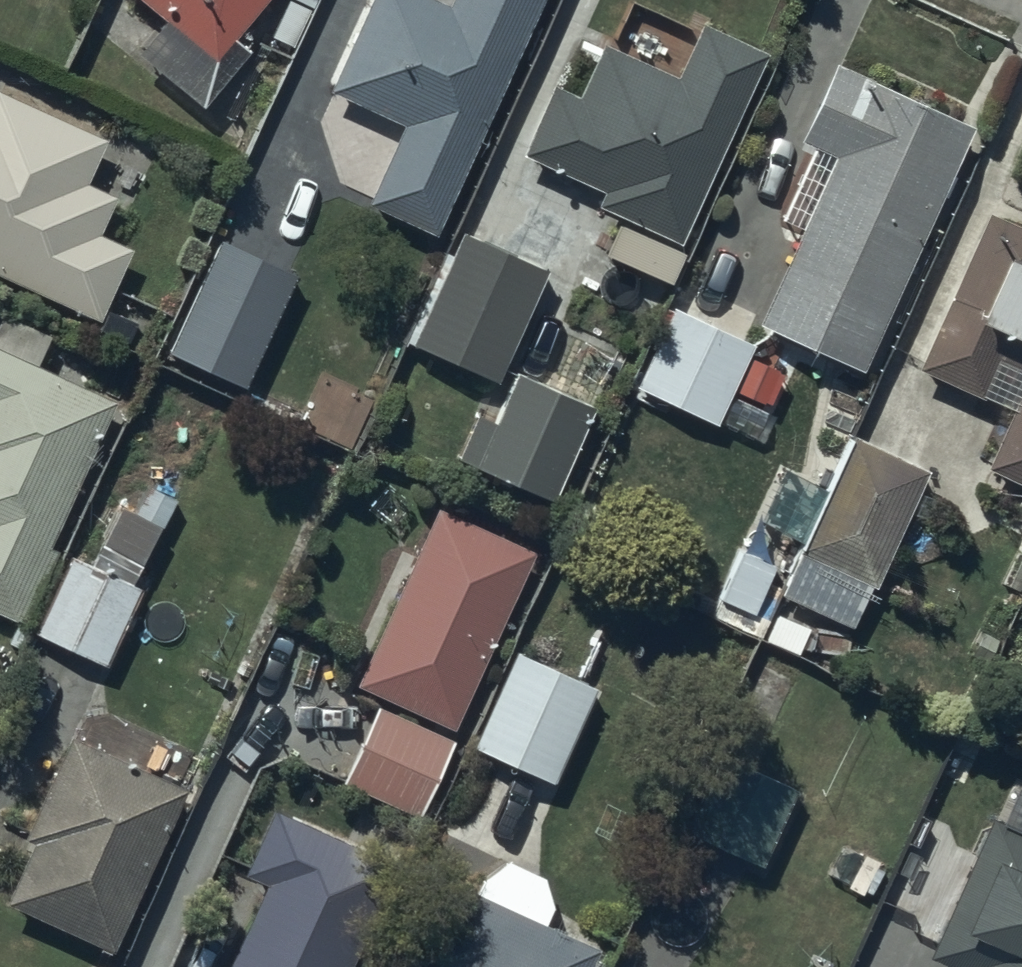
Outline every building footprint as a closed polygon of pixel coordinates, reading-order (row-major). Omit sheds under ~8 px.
[(164,10),(138,41),(205,95),(249,41),(234,30),(259,0),(152,0),(164,10)] [(330,80),(400,112),(365,189),(435,221),(535,0),(367,0),(330,80)] [(577,88),(553,76),(522,144),(601,180),(595,194),(679,232),(766,39),(701,10),(676,64),(603,31),(577,88)] [(969,109),(834,50),(800,128),(834,143),(760,314),(861,358),(969,109)] [(103,312),(135,243),(98,225),(115,189),(84,174),(105,128),(0,79),(0,265),(103,312)] [(989,201),(915,359),(1021,408),(1021,217),(989,201)] [(549,259),(461,220),(410,333),(499,372),(549,259)] [(298,263),(220,228),(169,340),(247,375),(298,263)] [(753,334),(672,297),(635,378),(716,415),(753,334)] [(29,612),(60,543),(49,538),(113,391),(36,358),(50,325),(3,304),(0,310),(0,599),(29,612)] [(591,394),(516,359),(492,410),(477,403),(453,454),(542,496),(591,394)] [(930,464),(850,428),(778,585),(851,618),(870,577),(877,580),(930,464)] [(437,494),(354,675),(452,720),(535,538),(437,494)] [(741,538),(719,588),(755,604),(777,554),(741,538)] [(71,547),(35,626),(106,657),(142,578),(71,547)] [(597,678),(517,641),(472,737),(552,774),(597,678)] [(451,728),(377,695),(342,774),(416,807),(451,728)] [(186,778),(70,727),(26,828),(33,831),(5,894),(114,942),(186,778)] [(762,855),(798,780),(720,743),(684,818),(762,855)] [(273,797),(243,862),(266,872),(223,966),(341,966),(393,851),(273,797)] [(931,948),(962,961),(960,966),(1021,966),(1021,821),(992,808),(931,948)] [(598,936),(469,876),(426,966),(583,966),(598,936)]
